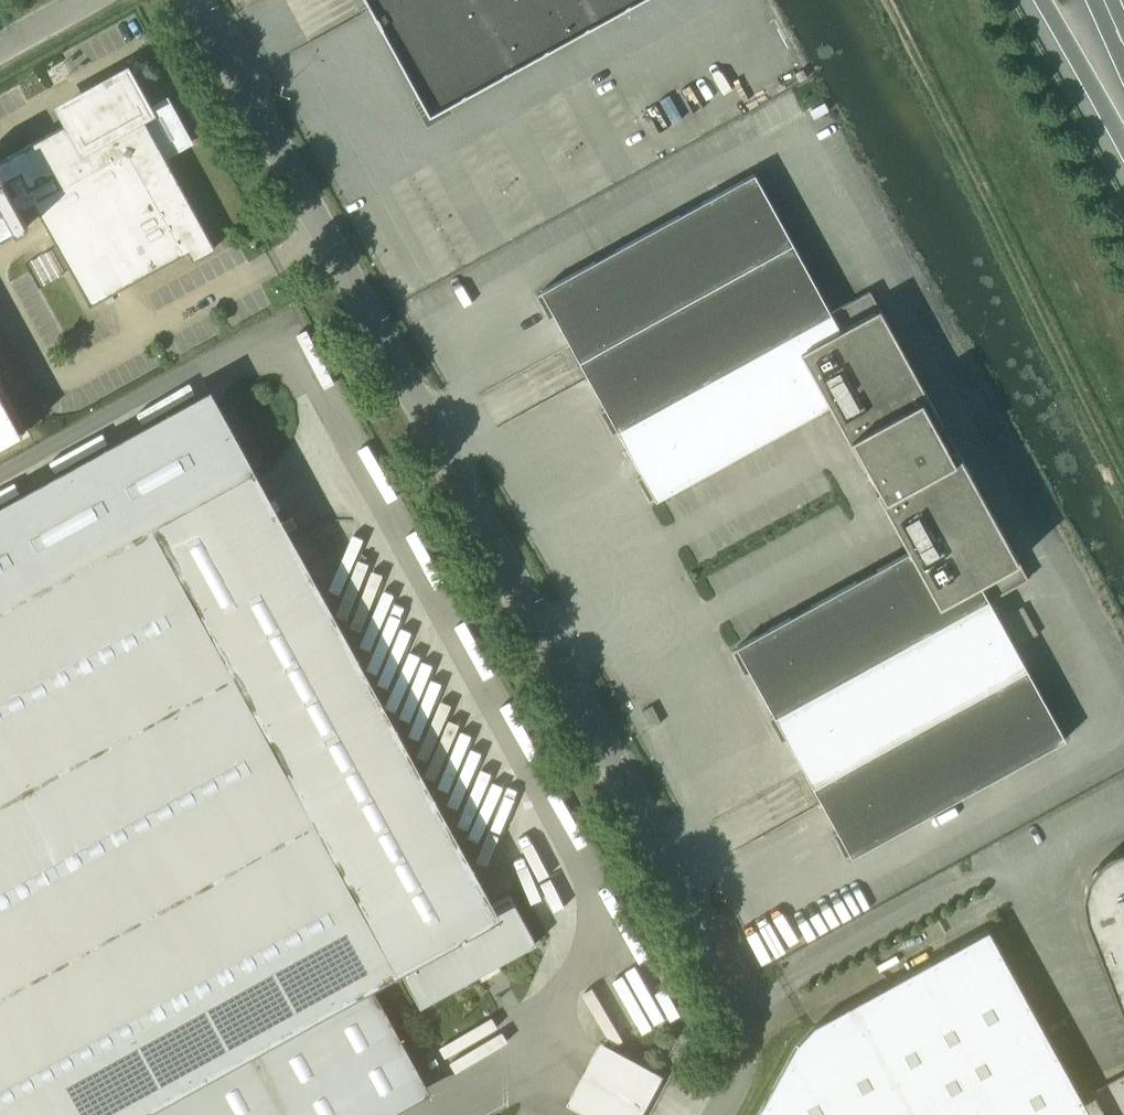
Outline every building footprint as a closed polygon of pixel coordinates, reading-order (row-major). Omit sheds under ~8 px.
[(430,115),(641,0),(367,0),(430,115)] [(0,161),(0,237),(16,228),(18,232),(29,225),(21,211),(35,203),(91,305),(189,251),(194,259),(215,248),(165,155),(190,142),(167,101),(150,111),(127,71),(79,97),(83,104),(71,115),(74,120),(0,161)] [(555,316),(571,344),(606,408),(600,411),(613,435),(619,431),(643,475),(637,479),(650,502),(656,498),(657,500),(830,405),(864,467),(868,464),(871,471),(867,473),(871,478),(947,436),(944,431),(940,433),(937,427),(943,423),(871,291),(831,312),(755,174),(542,291),(543,292),(537,296),(550,319),(555,316)] [(400,968),(421,1006),(537,943),(510,894),(491,905),(291,541),(210,394),(0,509),(0,1114),(131,1114),(400,968)] [(788,739),(823,803),(839,831),(833,835),(845,858),(851,855),(852,856),(1066,739),(990,601),(1029,579),(956,446),(949,450),(946,444),(950,442),(947,436),(871,478),(874,484),(877,482),(881,488),(877,490),(911,551),(737,647),(738,649),(732,652),(745,675),(751,672),(775,716),(769,719),(782,742),(788,739)] [(653,705),(643,710),(652,728),(662,723),(653,705)] [(1088,918),(1123,1010),(1123,850),(1119,852),(1115,853),(1110,855),(1106,858),(1102,862),(1099,864),(1097,866),(1095,869),(1093,872),(1088,883),(1085,894),(1085,906),(1088,918)] [(1091,1092),(1093,1096),(1083,1101),(989,930),(815,1026),(796,1045),(757,1114),(1123,1114),(1123,1074),(1091,1092)] [(672,1048),(682,1053),(691,1038),(681,1032),(672,1048)]
